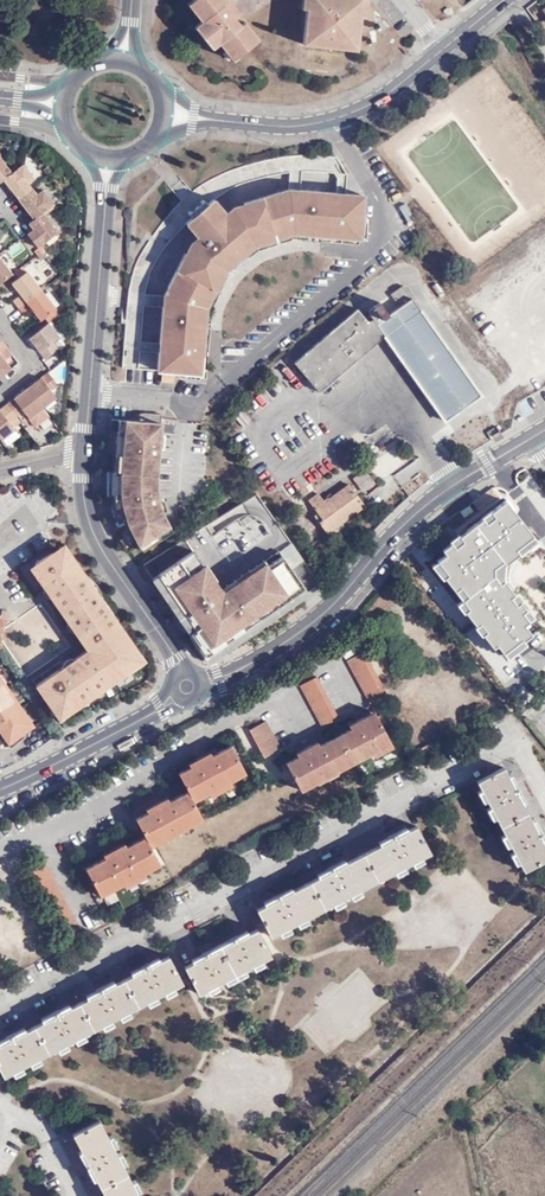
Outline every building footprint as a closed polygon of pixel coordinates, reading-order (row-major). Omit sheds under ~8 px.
[(196,13),(200,10),(193,0),(190,0),(188,2),(196,13)] [(196,13),(201,19),(195,25),(212,47),(219,43),(232,58),(258,38),(244,21),(246,19),(232,0),(193,0),(200,10),(196,13)] [(335,0),(330,0),(306,0),(305,10),(303,44),(358,49),(361,16),(361,13),(361,0),(335,0)] [(55,16),(48,7),(31,20),(38,30),(55,16)] [(363,17),(361,16),(358,49),(303,44),(305,10),(303,10),(301,46),(360,52),(363,17)] [(5,185),(14,177),(0,157),(0,188),(5,185)] [(349,180),(337,163),(332,161),(317,162),(296,161),(255,170),(232,177),(214,185),(202,193),(184,208),(171,223),(153,247),(136,280),(127,375),(142,376),(142,366),(144,358),(145,349),(147,314),(148,302),(150,290),(154,275),(174,245),(189,230),(216,205),(235,193),(267,182),(291,178),(303,177),(333,177),(339,179),(347,180),(349,180)] [(14,177),(5,185),(21,205),(35,194),(31,189),(36,184),(25,169),(14,177)] [(302,196),(303,177),(291,178),(292,195),(302,196)] [(347,180),(339,179),(337,198),(346,199),(347,180)] [(35,194),(21,205),(36,224),(46,218),(57,209),(47,194),(39,199),(35,194)] [(248,249),(255,243),(260,248),(294,238),(360,242),(364,236),(367,202),(348,199),(346,199),(337,198),(310,196),(302,196),(292,195),(246,209),(247,212),(235,217),(229,221),(221,228),(243,253),(248,249)] [(232,262),(243,253),(221,228),(229,221),(216,205),(189,230),(201,245),(211,236),(232,262)] [(61,237),(46,218),(36,224),(31,228),(35,235),(31,239),(40,253),(61,237)] [(202,381),(202,377),(208,310),(222,278),(219,275),(226,270),(228,272),(251,253),(248,249),(243,253),(232,262),(211,236),(201,245),(190,260),(187,259),(179,278),(168,303),(167,315),(167,320),(164,350),(163,360),(162,368),(161,388),(177,389),(177,378),(181,379),(202,381)] [(52,274),(37,256),(23,267),(39,285),(52,274)] [(15,280),(1,261),(0,263),(0,292),(15,280)] [(22,315),(44,297),(29,277),(14,290),(23,301),(16,307),(22,315)] [(385,335),(448,423),(483,398),(405,287),(392,295),(401,309),(391,316),(382,304),(369,312),(372,317),(368,320),(360,310),(297,364),(322,393),(384,341),(381,338),(385,335)] [(56,310),(62,306),(52,292),(46,296),(56,310)] [(59,315),(44,297),(22,315),(27,322),(34,317),(43,327),(59,315)] [(168,303),(148,302),(147,314),(167,315),(168,303)] [(63,341),(53,329),(34,343),(50,364),(61,355),(55,347),(63,341)] [(9,351),(4,344),(0,347),(0,358),(9,351)] [(163,360),(164,350),(145,349),(144,358),(163,360)] [(0,358),(0,383),(13,373),(7,364),(15,358),(9,351),(0,358)] [(144,358),(142,366),(162,368),(163,360),(144,358)] [(53,377),(33,394),(51,415),(62,406),(57,399),(64,393),(53,377)] [(33,394),(13,410),(24,424),(32,418),(37,426),(51,415),(33,394)] [(0,419),(0,437),(9,448),(23,438),(17,429),(24,424),(13,410),(0,419)] [(124,543),(128,551),(139,544),(166,527),(159,512),(156,502),(155,492),(155,476),(157,449),(159,436),(161,415),(145,413),(144,422),(128,421),(113,419),(113,436),(112,485),(112,501),(114,515),(124,543)] [(144,422),(145,413),(143,413),(140,414),(134,415),(128,419),(128,421),(144,422)] [(113,529),(120,540),(122,542),(128,552),(128,551),(124,543),(114,515),(112,501),(112,485),(113,436),(113,419),(111,419),(106,472),(106,496),(107,509),(113,529)] [(366,440),(375,453),(391,441),(382,428),(366,440)] [(353,506),(363,500),(352,483),(330,499),(328,496),(324,499),(320,493),(311,499),(324,518),(319,521),(326,532),(356,511),(353,506)] [(320,581),(257,491),(143,564),(210,659),(320,581)] [(542,546),(505,499),(495,507),(449,543),(451,546),(443,552),(446,556),(431,568),(443,583),(446,581),(463,603),(458,607),(465,616),(468,614),(480,628),(476,631),(482,638),(484,637),(496,652),(499,650),(510,664),(529,648),(526,644),(533,638),(526,630),(537,622),(507,584),(508,569),(521,558),(523,561),(542,546)] [(366,505),(363,500),(353,506),(356,511),(366,505)] [(166,527),(139,544),(143,550),(170,532),(166,527)] [(108,617),(113,614),(94,587),(91,589),(85,574),(65,544),(35,564),(37,567),(45,579),(41,582),(46,590),(51,587),(74,621),(69,624),(87,650),(70,662),(73,667),(69,670),(65,665),(35,685),(56,715),(76,701),(87,693),(90,698),(111,684),(108,679),(130,663),(132,653),(108,617)] [(45,579),(37,567),(33,570),(41,582),(45,579)] [(46,590),(69,624),(74,621),(51,587),(46,590)] [(123,629),(113,614),(108,617),(132,653),(130,663),(108,679),(111,684),(133,669),(136,663),(138,656),(135,648),(123,629)] [(534,647),(544,663),(544,653),(538,644),(534,647)] [(363,648),(346,657),(367,698),(384,690),(363,648)] [(316,673),(300,683),(322,723),(338,714),(316,673)] [(0,675),(0,686),(30,730),(34,727),(0,675)] [(1,734),(4,731),(11,742),(30,730),(0,686),(0,733),(1,734)] [(80,705),(90,698),(87,693),(76,701),(80,705)] [(518,701),(513,705),(519,713),(525,709),(518,701)] [(371,709),(353,718),(355,721),(347,725),(317,742),(309,747),(306,743),(299,747),(301,750),(295,754),(283,761),(298,788),(368,750),(388,739),(371,709)] [(265,719),(250,727),(264,754),(279,746),(265,719)] [(8,745),(11,742),(4,731),(1,734),(8,745)] [(309,747),(317,742),(314,738),(306,743),(309,747)] [(390,743),(388,739),(368,750),(371,753),(390,743)] [(207,757),(204,753),(195,758),(197,762),(190,766),(178,772),(187,789),(170,799),(163,803),(161,799),(152,804),(154,808),(148,811),(137,817),(145,835),(127,845),(117,851),(115,848),(104,854),(105,858),(87,868),(100,894),(123,882),(144,871),(161,862),(151,844),(203,817),(193,799),(209,790),(229,778),(246,769),(231,742),(213,753),(207,757)] [(477,780),(480,787),(475,789),(481,799),(485,797),(488,802),(484,805),(490,816),(495,814),(503,831),(499,833),(505,846),(509,843),(513,851),(510,853),(515,865),(520,862),(523,870),(544,859),(544,837),(535,817),(531,820),(521,800),(525,798),(510,770),(506,773),(503,767),(477,780)] [(232,782),(229,778),(209,790),(211,794),(232,782)] [(406,826),(378,840),(380,844),(341,864),(339,860),(314,873),(316,877),(286,894),(284,890),(260,902),(262,906),(256,909),(270,936),(281,931),(283,935),(290,931),(288,927),(296,923),(298,927),(305,923),(303,919),(329,905),(330,909),(341,904),(339,900),(347,896),(348,900),(360,894),(358,890),(393,872),(395,876),(402,872),(400,868),(408,864),(410,868),(424,861),(422,857),(430,852),(416,825),(408,829),(406,826)] [(126,842),(115,848),(117,851),(127,845),(126,842)] [(147,875),(144,871),(123,882),(126,886),(147,875)] [(249,929),(188,959),(190,963),(184,966),(197,993),(205,989),(207,993),(216,989),(214,984),(222,981),(224,985),(247,974),(244,969),(251,966),(253,970),(264,965),(262,960),(270,956),(256,929),(251,932),(249,929)] [(135,970),(136,973),(118,983),(115,979),(90,992),(91,997),(70,1008),(68,1004),(41,1017),(43,1022),(22,1033),(20,1029),(0,1040),(0,1072),(2,1076),(10,1072),(12,1075),(24,1070),(22,1065),(29,1062),(31,1066),(45,1059),(42,1054),(58,1046),(60,1050),(73,1044),(71,1039),(77,1036),(79,1041),(89,1036),(87,1031),(103,1023),(105,1027),(115,1022),(113,1018),(120,1014),(121,1019),(134,1012),(131,1009),(146,1001),(147,1005),(159,999),(157,995),(167,990),(169,994),(179,989),(177,985),(181,983),(168,957),(164,960),(162,956),(135,970)] [(358,974),(304,1024),(328,1050),(382,999),(358,974)] [(73,1133),(82,1149),(77,1152),(92,1182),(97,1179),(105,1195),(103,1195),(139,1195),(138,1194),(142,1192),(136,1181),(132,1184),(122,1165),(126,1163),(120,1152),(117,1154),(111,1143),(115,1141),(110,1133),(106,1135),(99,1119),(73,1133)]
